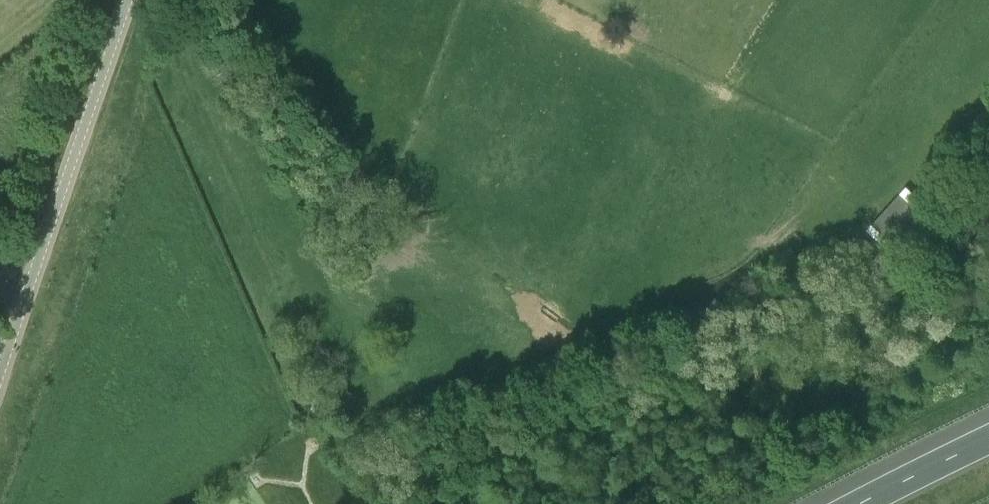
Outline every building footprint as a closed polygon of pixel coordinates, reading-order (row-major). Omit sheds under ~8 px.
[(924,210),(907,189),(884,207),(900,229),(924,210)]
